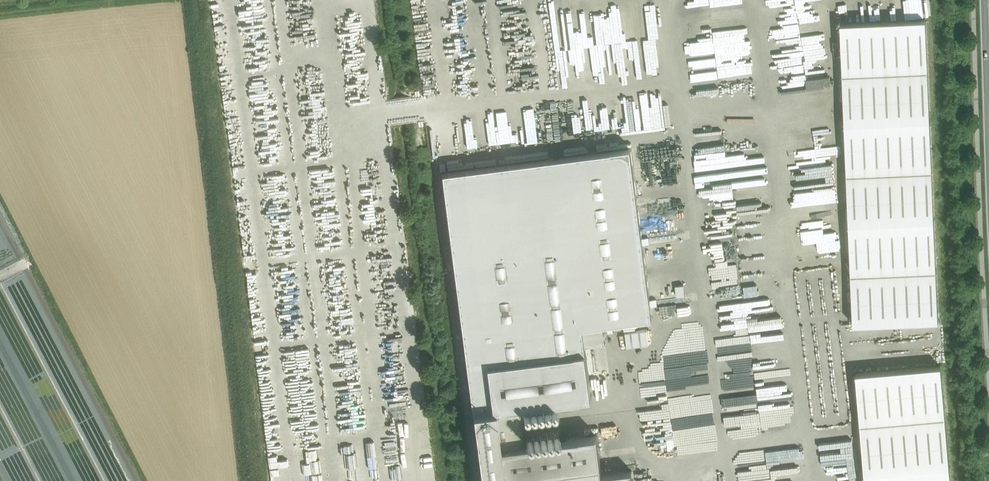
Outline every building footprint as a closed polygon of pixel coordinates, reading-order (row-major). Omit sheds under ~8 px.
[(853,324),(939,320),(926,19),(840,23),(853,324)] [(637,88),(641,125),(681,121),(677,89),(654,91),(653,86),(637,88)] [(631,146),(441,171),(472,409),(495,406),(495,407),(519,404),(592,394),(583,325),(652,316),(631,146)] [(646,326),(623,330),(625,344),(648,340),(646,326)] [(940,366),(856,373),(865,480),(950,480),(940,366)] [(632,469),(603,473),(597,434),(524,443),(519,404),(495,407),(495,406),(472,409),(482,480),(633,480),(632,469)] [(732,456),(735,480),(754,480),(753,472),(745,473),(745,468),(749,467),(748,454),(732,456)]
